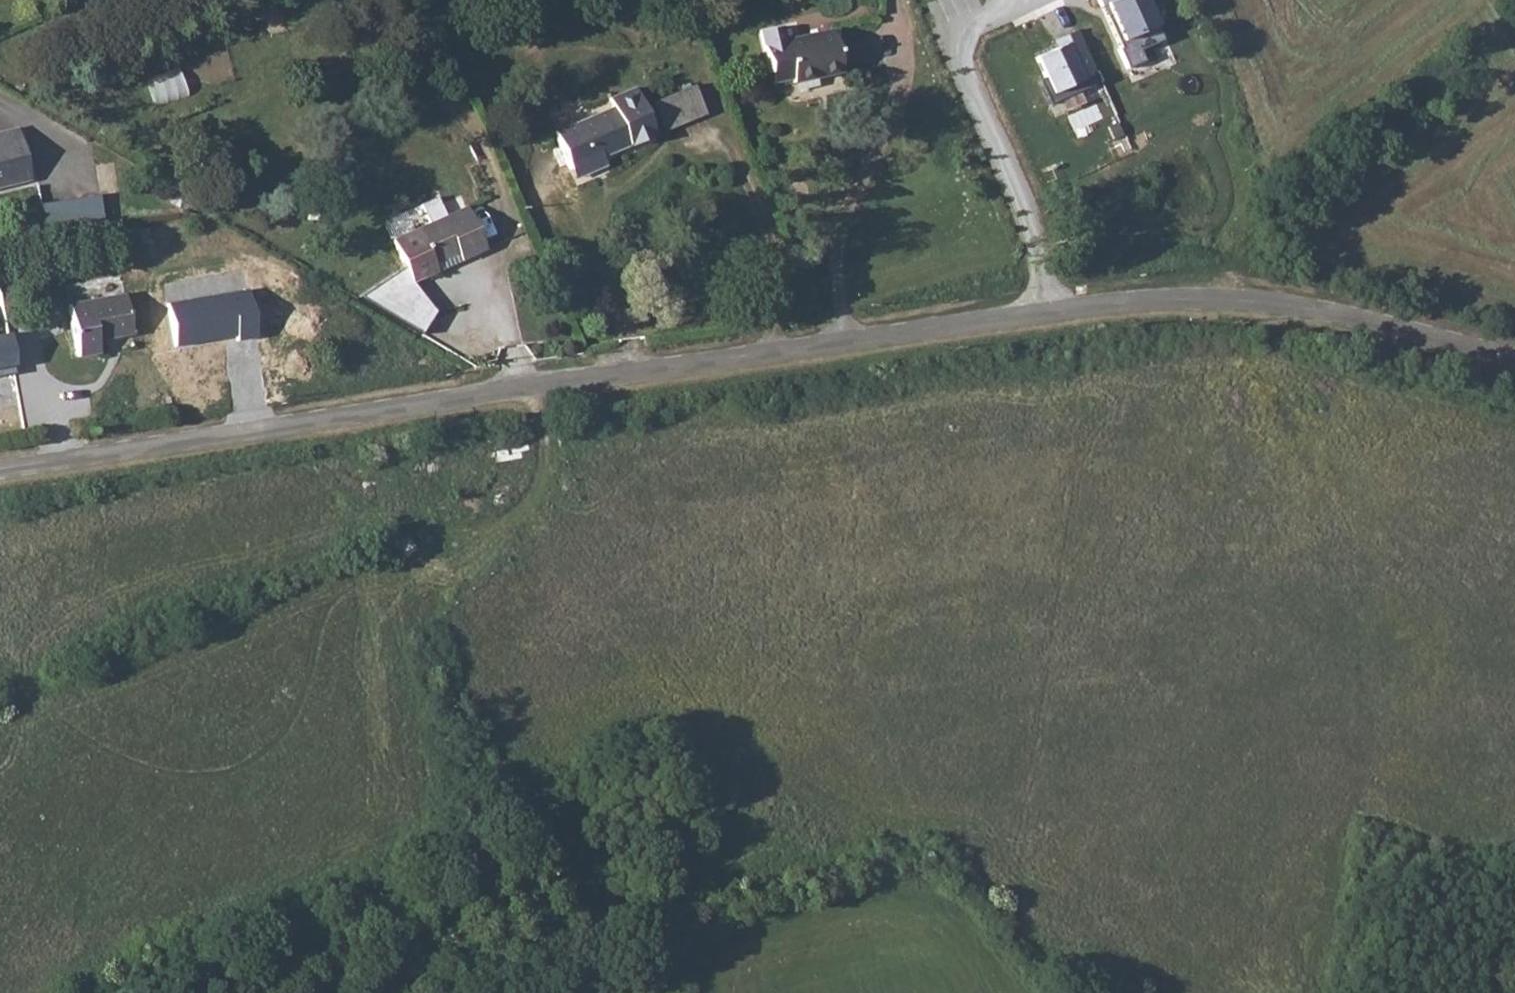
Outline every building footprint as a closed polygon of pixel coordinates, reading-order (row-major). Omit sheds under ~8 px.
[(1124,52),(1121,53),(1130,71),(1145,63),(1141,54),(1164,43),(1160,36),(1164,35),(1148,0),(1100,0),(1124,52)] [(757,30),(774,85),(796,78),(798,85),(848,69),(833,22),(787,36),(783,22),(757,30)] [(1076,31),(1053,42),(1056,49),(1036,59),(1046,81),(1041,83),(1051,105),(1100,83),(1076,31)] [(182,67),(149,78),(159,107),(192,96),(182,67)] [(711,115),(698,86),(653,106),(666,135),(711,115)] [(557,132),(577,182),(609,169),(605,160),(657,139),(637,90),(612,100),(616,108),(557,132)] [(36,177),(20,124),(0,130),(0,186),(36,177)] [(56,201),(61,236),(111,227),(105,192),(56,201)] [(46,202),(52,237),(61,236),(56,201),(46,202)] [(469,250),(473,259),(497,249),(479,208),(395,245),(406,270),(413,285),(440,273),(436,264),(469,250)] [(440,273),(473,259),(469,250),(436,264),(440,273)] [(413,285),(406,270),(363,300),(424,337),(438,314),(413,285)] [(174,350),(260,335),(252,290),(166,306),(174,350)] [(131,349),(126,309),(69,317),(74,368),(95,364),(96,353),(131,349)] [(16,365),(10,333),(0,334),(0,367),(16,365)]
